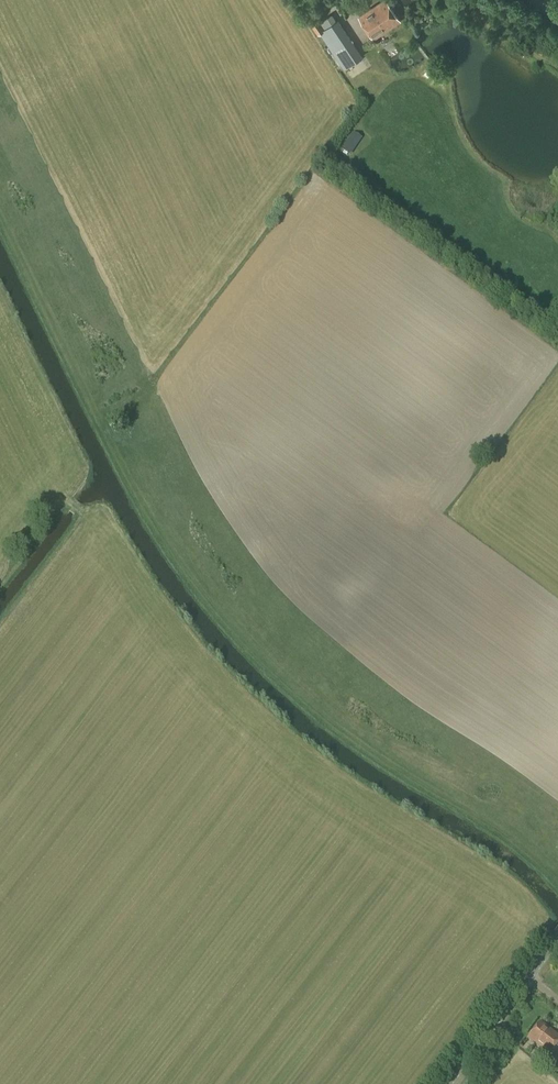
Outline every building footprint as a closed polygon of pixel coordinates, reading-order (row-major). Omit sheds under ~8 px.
[(400,21),(386,0),(385,0),(359,17),(373,39),(400,21)] [(327,10),(320,15),(324,20),(330,15),(327,10)] [(325,28),(314,13),(305,17),(317,35),(320,33),(344,70),(363,57),(338,19),(325,28)] [(441,79),(444,75),(431,64),(422,75),(430,83),(436,75),(441,79)] [(552,1031),(541,1022),(528,1039),(551,1056),(557,1047),(557,1035),(552,1031)]
